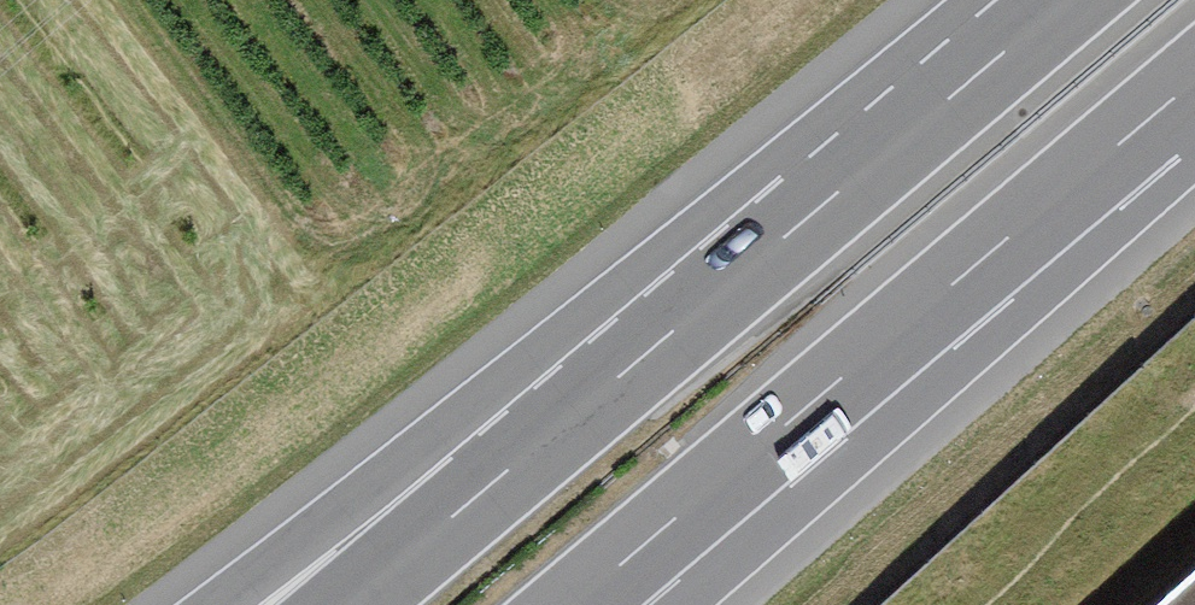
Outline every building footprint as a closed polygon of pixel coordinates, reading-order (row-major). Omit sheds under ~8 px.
[(1170,604),(1194,604),(1194,582),(1170,604)]
